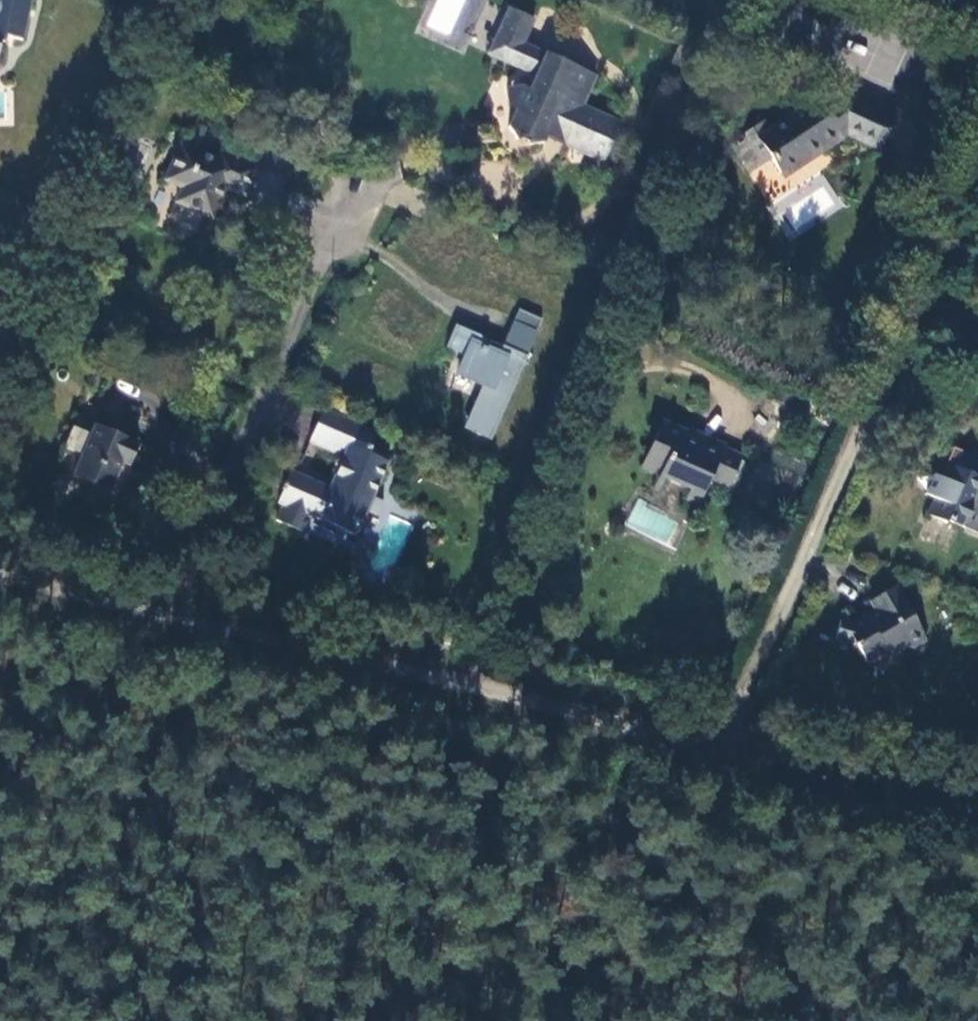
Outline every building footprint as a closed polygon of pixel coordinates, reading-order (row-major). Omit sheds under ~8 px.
[(1,52),(8,43),(23,46),(27,5),(0,3),(0,60),(1,52)] [(585,72),(491,31),(484,54),(529,74),(523,89),(528,104),(510,106),(505,112),(505,134),(512,142),(538,145),(544,135),(597,156),(613,118),(574,101),(585,72)] [(835,99),(759,149),(779,180),(817,154),(822,162),(850,143),(886,153),(896,115),(835,99)] [(182,146),(168,181),(186,188),(180,203),(214,217),(226,188),(246,197),(258,168),(223,154),(220,161),(182,146)] [(540,320),(520,311),(504,350),(487,344),(492,338),(457,324),(447,350),(462,356),(453,378),(481,389),(464,430),(491,441),(540,320)] [(293,475),(275,521),(301,531),(306,518),(315,522),(312,528),(333,536),(336,528),(356,536),(385,464),(367,457),(377,432),(321,410),(308,442),(342,456),(328,489),(293,475)] [(98,427),(75,478),(114,495),(137,444),(98,427)] [(652,427),(634,469),(651,476),(645,491),(652,494),(657,482),(686,494),(682,504),(691,508),(703,479),(725,488),(738,457),(675,431),(673,436),(652,427)] [(936,510),(970,524),(977,504),(977,460),(965,454),(960,466),(947,461),(940,479),(947,482),(936,510)] [(932,649),(898,586),(868,602),(872,613),(853,631),(835,632),(834,646),(853,647),(867,671),(903,647),(913,659),(932,649)]
